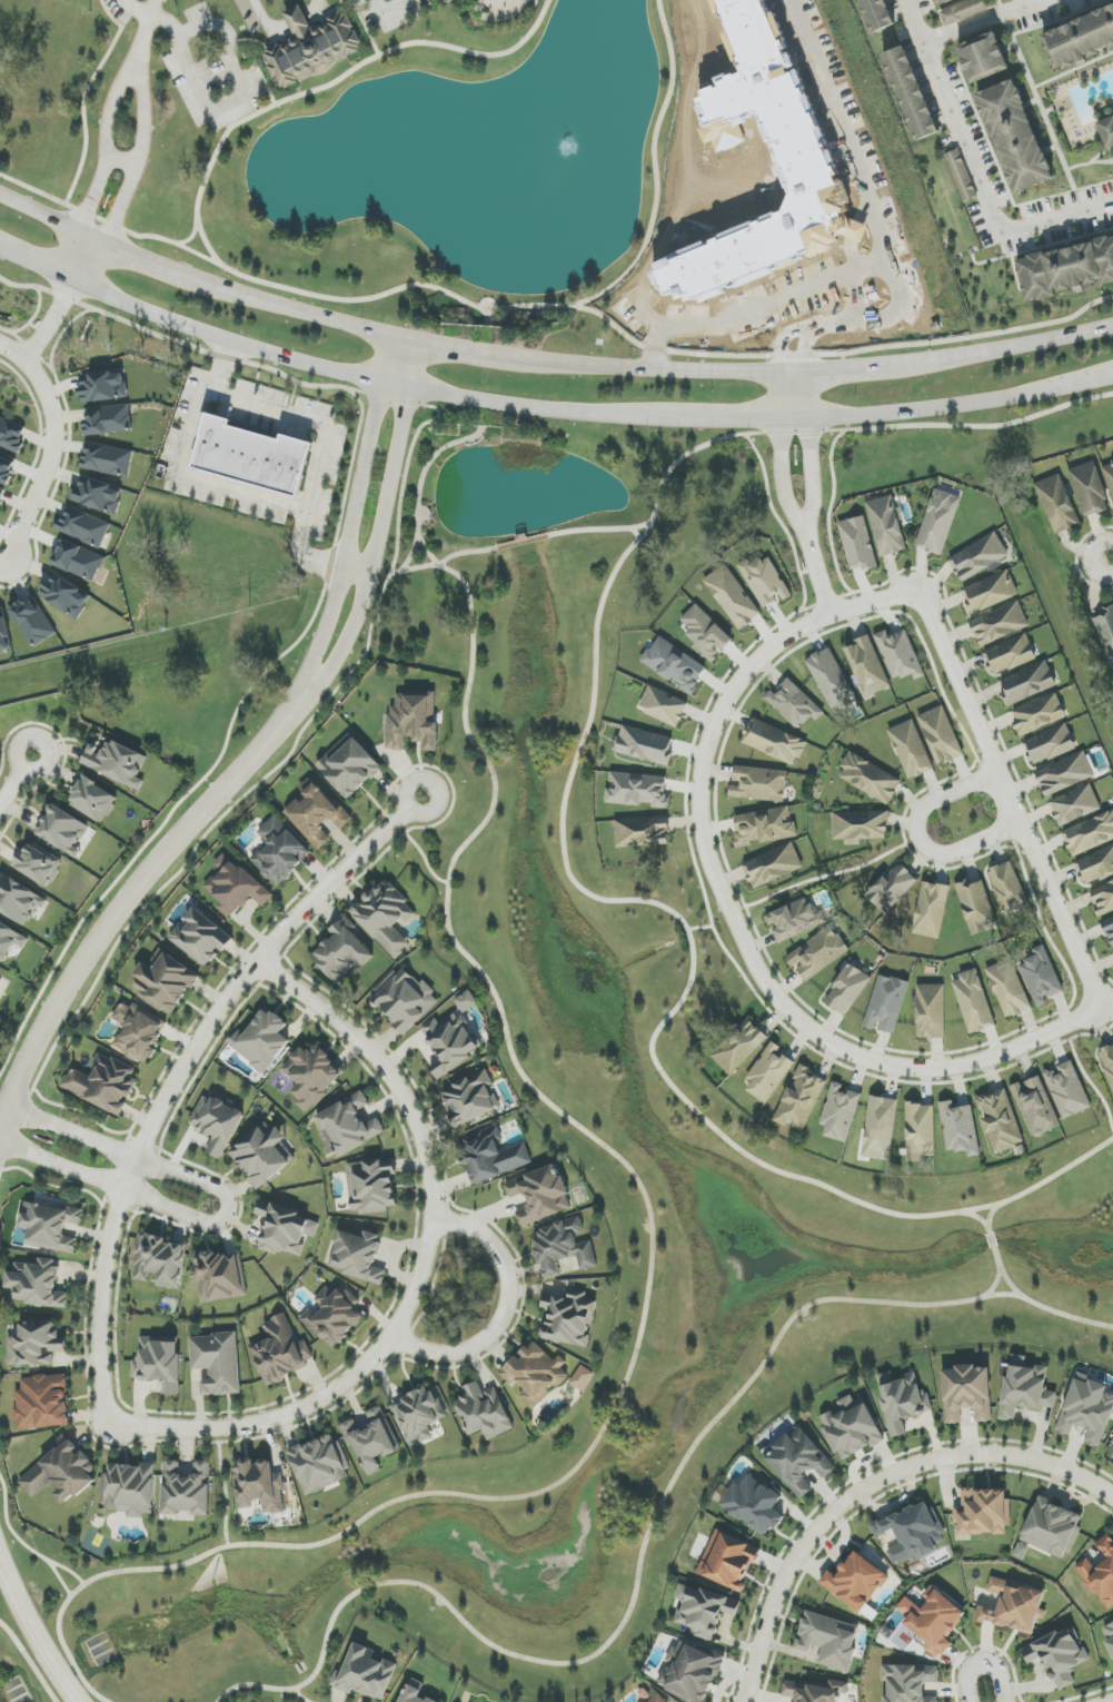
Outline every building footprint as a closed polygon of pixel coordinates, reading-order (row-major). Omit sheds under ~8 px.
[(872,31),(859,0),(885,0),(894,22),(872,31)] [(940,12),(970,0),(982,0),(986,10),(946,27),(940,12)] [(1043,31),(1112,4),(1112,45),(1056,67),(1043,31)] [(284,13),(295,38),(262,52),(278,90),(366,52),(348,11),(311,27),(301,5),(284,13)] [(972,85),(957,49),(994,33),(1008,69),(972,85)] [(884,53),(905,44),(942,137),(921,145),(884,53)] [(1014,194),(975,98),(1014,81),(1053,177),(1014,194)] [(1095,123),(1112,116),(1112,149),(1107,151),(1095,123)] [(947,158),(958,154),(978,200),(966,205),(947,158)] [(1014,258),(1112,235),(1112,281),(1024,301),(1014,258)] [(127,399),(126,372),(90,374),(90,382),(80,383),(81,402),(127,399)] [(87,435),(131,434),(130,405),(105,406),(105,410),(86,411),(87,435)] [(193,466),(210,413),(232,420),(232,428),(282,442),(285,436),(312,444),(298,494),(236,477),(193,466)] [(0,417),(0,446),(17,454),(28,429),(0,417)] [(82,471),(130,477),(133,450),(85,444),(82,471)] [(18,460),(0,452),(0,482),(8,486),(18,460)] [(1095,461),(1069,469),(1085,518),(1110,510),(1095,461)] [(1103,465),(1112,499),(1112,462),(1103,465)] [(1056,535),(1081,524),(1060,474),(1035,484),(1056,535)] [(124,490),(83,476),(79,490),(73,488),(69,500),(116,516),(124,490)] [(960,500),(933,492),(915,548),(942,556),(960,500)] [(879,558),(907,551),(899,518),(903,517),(901,507),(895,508),(893,496),(866,502),(879,558)] [(102,548),(111,523),(66,507),(57,532),(102,548)] [(837,523),(851,573),(878,565),(864,515),(837,523)] [(949,558),(962,583),(988,569),(990,572),(1002,566),(999,561),(1009,555),(996,532),(949,558)] [(95,583),(106,557),(63,540),(53,565),(95,583)] [(748,558),(738,564),(763,608),(781,597),(784,601),(792,596),(769,555),(752,565),(748,558)] [(727,564),(704,579),(738,631),(761,615),(727,564)] [(972,615),(1019,595),(1008,569),(961,589),(972,615)] [(37,595),(78,620),(92,596),(55,574),(50,583),(46,581),(37,595)] [(56,635),(33,597),(22,604),(21,601),(9,609),(34,649),(56,635)] [(970,621),(980,647),(1030,627),(1019,601),(970,621)] [(685,635),(712,662),(733,641),(697,603),(681,619),(691,629),(685,635)] [(13,649),(2,607),(0,608),(0,653),(13,649)] [(1093,615),(1112,665),(1112,607),(1093,615)] [(890,636),(887,630),(875,635),(894,681),(913,674),(915,680),(925,676),(906,630),(890,636)] [(982,652),(993,677),(1037,658),(1026,633),(982,652)] [(641,661),(691,694),(709,668),(658,635),(641,661)] [(848,648),(862,695),(888,687),(872,635),(856,640),(858,645),(848,648)] [(833,712),(858,699),(830,647),(805,660),(833,712)] [(1057,685),(1046,660),(1001,680),(1006,691),(1001,693),(1007,707),(1057,685)] [(817,722),(826,712),(787,678),(767,700),(799,730),(811,716),(817,722)] [(689,703),(649,685),(638,710),(679,727),(689,703)] [(438,752),(439,723),(433,722),(435,694),(397,692),(396,708),(388,707),(386,750),(406,751),(406,738),(425,738),(424,751),(438,752)] [(1067,719),(1057,692),(1011,710),(1020,736),(1067,719)] [(918,716),(939,767),(965,756),(943,705),(918,716)] [(742,743),(796,766),(807,741),(752,718),(742,743)] [(935,770),(913,719),(888,730),(909,781),(935,770)] [(1023,741),(1034,766),(1076,748),(1066,723),(1023,741)] [(616,753),(668,765),(674,737),(622,726),(616,753)] [(383,768),(350,733),(316,766),(349,800),(383,768)] [(141,789),(144,780),(139,778),(147,756),(107,740),(103,750),(90,745),(82,766),(141,789)] [(903,781),(851,753),(837,777),(889,805),(903,781)] [(1036,769),(1044,796),(1096,779),(1087,753),(1036,769)] [(788,771),(735,766),(733,784),(731,784),(730,797),(784,802),(788,771)] [(666,808),(668,777),(610,772),(607,803),(666,808)] [(119,797),(84,777),(68,804),(103,824),(119,797)] [(1049,801),(1060,827),(1102,810),(1091,784),(1049,801)] [(81,850),(76,847),(89,825),(53,804),(36,834),(76,858),(81,850)] [(796,837),(791,806),(733,816),(738,847),(796,837)] [(1112,840),(1112,810),(1062,831),(1072,857),(1112,840)] [(889,840),(888,811),(832,812),(833,840),(845,840),(845,841),(889,840)] [(257,833),(268,843),(251,861),(277,888),(312,853),(275,815),(257,833)] [(615,819),(617,847),(670,845),(669,817),(615,819)] [(14,867),(49,888),(64,862),(30,841),(14,867)] [(743,864),(754,889),(804,868),(793,842),(743,864)] [(1075,860),(1084,886),(1112,875),(1112,847),(1075,860)] [(204,887),(221,902),(216,907),(231,921),(252,897),(263,907),(273,896),(225,852),(214,865),(220,871),(204,887)] [(1006,916),(1030,905),(1011,860),(987,871),(1006,916)] [(919,880),(899,862),(867,896),(886,915),(919,880)] [(36,905),(43,909),(48,898),(5,877),(0,888),(0,912),(27,925),(36,905)] [(956,885),(972,936),(998,928),(984,881),(971,884),(970,880),(956,885)] [(913,934),(940,939),(950,886),(923,881),(913,934)] [(1090,890),(1097,907),(1094,908),(1098,917),(1112,911),(1112,881),(1090,890)] [(350,910),(395,960),(411,945),(395,927),(403,919),(406,922),(417,912),(391,883),(384,889),(379,883),(350,910)] [(765,916),(770,928),(772,928),(778,943),(821,924),(809,897),(765,916)] [(233,939),(196,907),(169,937),(206,970),(233,939)] [(1110,946),(1112,945),(1112,916),(1102,919),(1110,946)] [(337,985),(356,968),(359,971),(377,955),(342,917),(329,929),(334,935),(311,957),(337,985)] [(29,939),(0,921),(0,961),(4,963),(16,944),(24,948),(29,939)] [(785,957),(793,969),(796,967),(805,981),(850,953),(833,926),(785,957)] [(1064,991),(1044,945),(1033,950),(1036,957),(1018,964),(1037,1008),(1047,1003),(1046,999),(1064,991)] [(200,975),(160,949),(150,965),(144,961),(134,975),(140,979),(132,991),(173,1017),(200,975)] [(1032,1009),(1012,958),(986,968),(1007,1019),(1032,1009)] [(846,1017),(872,978),(850,963),(824,1003),(846,1017)] [(406,1035),(441,999),(423,982),(420,984),(401,966),(379,989),(381,992),(372,1002),(406,1035)] [(951,979),(970,1034),(996,1025),(978,970),(951,979)] [(909,983),(879,974),(864,1027),(876,1031),(877,1029),(895,1034),(909,983)] [(946,985),(916,985),(915,1010),(918,1010),(917,1038),(945,1039),(946,985)] [(454,1000),(464,1013),(479,1003),(469,990),(454,1000)] [(170,1025),(134,1003),(131,1008),(122,1002),(112,1018),(126,1027),(113,1046),(145,1066),(170,1025)] [(228,1045),(265,1074),(291,1041),(281,1034),(288,1025),(266,1008),(245,1035),(239,1030),(228,1045)] [(438,1079),(482,1050),(458,1013),(440,1025),(436,1018),(420,1029),(441,1060),(430,1067),(438,1079)] [(732,1076),(768,1037),(748,1018),(711,1057),(732,1076)] [(747,1090),(767,1104),(796,1064),(779,1052),(781,1048),(773,1042),(746,1080),(752,1084),(747,1090)] [(282,1070),(299,1085),(290,1096),(310,1112),(345,1071),(315,1045),(308,1052),(302,1047),(282,1070)] [(1098,1052),(1112,1087),(1112,1045),(1098,1052)] [(121,1115),(128,1098),(129,1098),(141,1070),(101,1053),(91,1076),(71,1068),(62,1090),(121,1115)] [(1063,1120),(1092,1108),(1073,1060),(1055,1067),(1056,1067),(1044,1072),(1063,1120)] [(828,1078),(799,1066),(776,1122),(790,1128),(790,1127),(805,1133),(828,1078)] [(498,1111),(489,1088),(493,1086),(487,1070),(441,1089),(456,1127),(498,1111)] [(1060,1125),(1040,1076),(1022,1083),(1022,1082),(1011,1086),(1032,1137),(1060,1125)] [(860,1094),(842,1090),(844,1084),(832,1081),(822,1125),(827,1126),(824,1137),(849,1142),(860,1094)] [(994,1154),(1024,1144),(1006,1088),(976,1098),(994,1154)] [(340,1157),(386,1132),(378,1117),(365,1125),(358,1111),(370,1105),(363,1091),(317,1116),(340,1157)] [(221,1160),(245,1114),(205,1094),(189,1125),(214,1138),(207,1152),(221,1160)] [(898,1100),(871,1096),(862,1157),(890,1161),(898,1100)] [(981,1155),(972,1105),(954,1108),(953,1101),(939,1103),(948,1153),(967,1150),(968,1158),(981,1155)] [(934,1104),(907,1105),(908,1162),(925,1162),(924,1156),(935,1155),(934,1104)] [(229,1152),(258,1190),(292,1163),(279,1146),(288,1139),(278,1126),(267,1134),(262,1127),(229,1152)] [(347,1164),(352,1215),(389,1211),(388,1207),(398,1206),(393,1159),(347,1164)] [(574,1209),(562,1175),(559,1176),(556,1165),(504,1182),(510,1199),(525,1194),(530,1207),(516,1212),(521,1227),(574,1209)] [(259,1250),(277,1255),(279,1250),(300,1256),(306,1235),(316,1238),(321,1220),(260,1202),(256,1214),(269,1218),(259,1250)] [(75,1254),(78,1238),(65,1236),(68,1223),(81,1225),(84,1209),(72,1207),(71,1210),(25,1203),(21,1227),(29,1228),(26,1245),(75,1254)] [(543,1280),(561,1275),(558,1262),(578,1257),(581,1271),(598,1267),(592,1240),(578,1244),(576,1234),(585,1232),(581,1217),(539,1227),(541,1238),(534,1240),(543,1280)] [(384,1284),(388,1270),(374,1266),(382,1236),(364,1231),(362,1237),(340,1231),(330,1269),(384,1284)] [(133,1280),(148,1282),(149,1273),(159,1274),(158,1286),(180,1289),(186,1245),(167,1242),(167,1237),(139,1233),(133,1280)] [(202,1303),(245,1297),(239,1251),(191,1258),(196,1286),(199,1285),(202,1303)] [(69,1308),(70,1292),(56,1291),(58,1259),(39,1258),(39,1264),(15,1263),(14,1272),(8,1272),(7,1289),(12,1289),(12,1300),(27,1301),(27,1305),(69,1308)] [(363,1317),(352,1308),(358,1301),(353,1297),(351,1300),(338,1290),(335,1293),(326,1286),(312,1305),(311,1305),(299,1321),(337,1350),(363,1317)] [(597,1301),(586,1299),(587,1293),(569,1290),(567,1299),(544,1296),(542,1308),(548,1309),(543,1340),(588,1347),(591,1326),(594,1326),(597,1301)] [(266,1386),(316,1364),(306,1340),(298,1343),(286,1314),(263,1324),(269,1338),(249,1347),(266,1386)] [(9,1366),(54,1365),(54,1352),(67,1352),(67,1338),(58,1338),(58,1321),(20,1322),(21,1337),(8,1337),(9,1366)] [(241,1394),(238,1334),(190,1336),(192,1370),(209,1369),(209,1380),(202,1380),(202,1396),(241,1394)] [(179,1395),(180,1343),(153,1342),(154,1337),(141,1336),(140,1358),(133,1358),(133,1379),(164,1380),(164,1394),(179,1395)] [(534,1410),(557,1384),(560,1387),(570,1376),(563,1370),(568,1363),(560,1356),(555,1360),(532,1340),(501,1375),(512,1385),(516,1381),(525,1389),(519,1396),(534,1410)] [(1002,1420),(1016,1421),(1017,1406),(1056,1411),(1058,1392),(1046,1391),(1048,1367),(1026,1365),(1027,1356),(1009,1354),(1002,1420)] [(584,1392),(595,1373),(581,1365),(570,1384),(584,1392)] [(990,1366),(955,1367),(955,1370),(943,1370),(945,1424),(962,1424),(961,1409),(976,1408),(976,1422),(992,1422),(990,1366)] [(876,1376),(892,1438),(907,1434),(904,1420),(933,1413),(929,1398),(923,1400),(916,1373),(894,1379),(892,1372),(876,1376)] [(1112,1413),(1112,1394),(1108,1392),(1110,1385),(1077,1373),(1056,1431),(1071,1436),(1075,1424),(1089,1430),(1085,1443),(1101,1448),(1112,1413)] [(71,1425),(66,1374),(21,1378),(22,1390),(15,1391),(18,1430),(71,1425)] [(514,1429),(495,1387),(483,1393),(478,1381),(464,1388),(467,1396),(454,1401),(470,1436),(484,1430),(488,1440),(514,1429)] [(409,1444),(419,1439),(420,1443),(434,1438),(429,1426),(447,1418),(433,1385),(391,1402),(409,1444)] [(865,1397),(854,1401),(852,1396),(837,1402),(840,1409),(821,1417),(825,1427),(824,1427),(838,1461),(884,1442),(865,1397)] [(366,1478),(382,1471),(377,1460),(399,1450),(381,1406),(366,1412),(372,1428),(361,1433),(355,1419),(343,1424),(366,1478)] [(800,1500),(813,1490),(803,1477),(815,1469),(824,1480),(836,1470),(801,1426),(764,1455),(800,1500)] [(19,1482),(33,1499),(50,1485),(67,1505),(96,1480),(90,1473),(98,1467),(82,1449),(80,1451),(65,1434),(50,1446),(54,1452),(19,1482)] [(288,1451),(305,1496),(353,1478),(340,1442),(335,1444),(331,1434),(288,1451)] [(286,1512),(281,1473),(273,1474),(271,1460),(254,1462),(254,1459),(232,1462),(239,1509),(253,1507),(252,1501),(262,1499),(264,1515),(286,1512)] [(210,1462),(195,1462),(195,1477),(181,1477),(181,1461),(164,1461),(164,1513),(194,1513),(194,1516),(210,1516),(210,1462)] [(153,1517),(156,1464),(144,1463),(144,1466),(109,1464),(109,1474),(103,1473),(101,1502),(106,1502),(106,1511),(128,1512),(127,1516),(153,1517)] [(720,1506),(766,1537),(772,1527),(777,1531),(786,1517),(776,1510),(784,1498),(749,1474),(743,1482),(738,1479),(720,1506)] [(959,1534),(1009,1535),(1009,1489),(963,1489),(963,1507),(954,1507),(954,1525),(959,1525),(959,1534)] [(1067,1560),(1081,1527),(1078,1526),(1083,1516),(1039,1498),(1021,1541),(1067,1560)] [(871,1525),(876,1538),(895,1530),(901,1545),(888,1551),(893,1565),(912,1557),(913,1560),(949,1545),(939,1521),(935,1523),(926,1502),(871,1525)] [(698,1574),(742,1592),(760,1548),(716,1530),(698,1574)] [(1112,1607),(1112,1542),(1108,1535),(1097,1542),(1108,1560),(1095,1569),(1088,1558),(1077,1566),(1106,1611),(1112,1607)] [(1024,1561),(1030,1546),(1020,1541),(1013,1557),(1024,1561)] [(862,1614),(889,1575),(854,1551),(836,1576),(829,1570),(819,1584),(862,1614)] [(1045,1591),(991,1577),(987,1592),(1002,1596),(998,1611),(979,1606),(975,1619),(1034,1634),(1045,1591)] [(741,1601),(680,1583),(675,1599),(683,1601),(676,1623),(695,1629),(693,1636),(714,1642),(723,1612),(737,1616),(741,1601)] [(906,1597),(896,1608),(908,1618),(904,1624),(929,1644),(925,1649),(938,1660),(952,1643),(947,1638),(967,1614),(931,1585),(922,1596),(929,1601),(922,1610),(906,1597)] [(818,1664),(850,1673),(857,1648),(854,1647),(859,1626),(806,1611),(796,1649),(811,1653),(813,1645),(823,1648),(818,1664)] [(1108,1641),(1107,1641),(1112,1655),(1112,1623),(1103,1627),(1108,1641)] [(1022,1649),(1028,1664),(1043,1657),(1058,1691),(1076,1683),(1070,1670),(1091,1660),(1085,1647),(1080,1649),(1069,1627),(1022,1649)] [(725,1659),(680,1637),(668,1661),(669,1661),(658,1683),(695,1701),(704,1701),(725,1659)] [(344,1673),(337,1670),(331,1686),(353,1694),(354,1690),(384,1701),(397,1664),(386,1660),(384,1663),(373,1659),(376,1650),(355,1643),(344,1673)] [(883,1665),(882,1681),(886,1682),(886,1701),(938,1701),(938,1697),(925,1697),(925,1683),(939,1683),(939,1666),(883,1665)] [(841,1694),(848,1695),(850,1683),(830,1680),(828,1688),(786,1680),(783,1696),(797,1699),(797,1701),(839,1701),(841,1694)] [(420,1696),(423,1690),(405,1683),(397,1701),(435,1701),(420,1696)]
